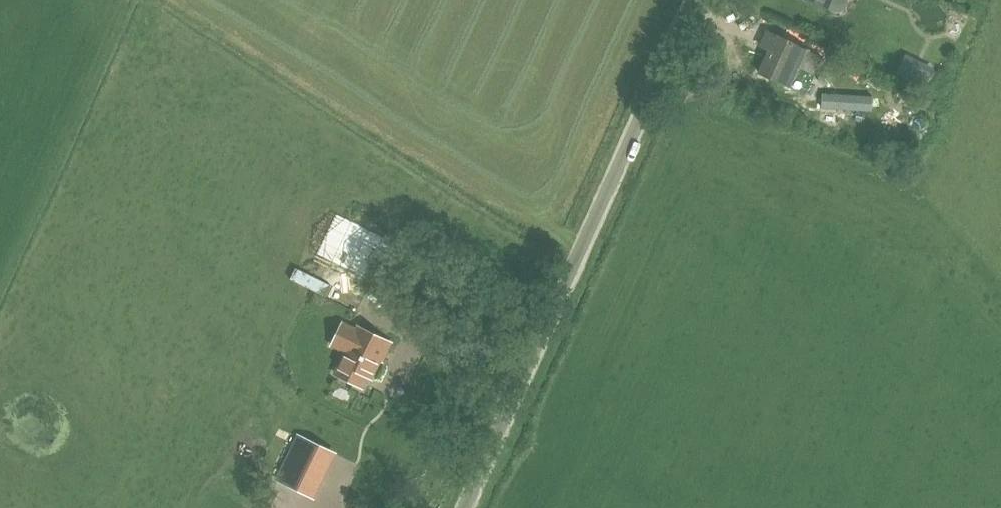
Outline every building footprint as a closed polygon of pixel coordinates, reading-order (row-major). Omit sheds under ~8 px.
[(828,8),(832,10),(836,11),(840,10),(844,8),(846,4),(847,0),(809,0),(828,8)] [(809,50),(767,32),(760,46),(770,51),(760,73),(793,88),(809,50)] [(900,52),(891,71),(921,84),(929,65),(900,52)] [(382,284),(388,272),(390,268),(401,246),(336,214),(317,253),(364,276),(364,277),(365,278),(381,285),(382,285),(382,284)] [(379,360),(388,343),(389,344),(390,343),(359,327),(357,331),(353,329),(343,350),(347,351),(336,374),(357,384),(362,386),(367,376),(371,377),(379,360)] [(298,436),(277,479),(288,484),(310,495),(319,477),(331,452),(298,436)]
